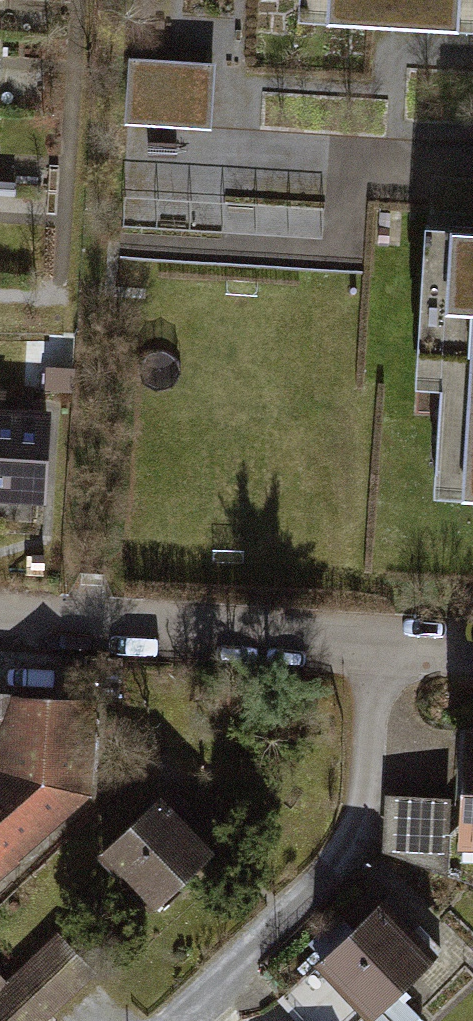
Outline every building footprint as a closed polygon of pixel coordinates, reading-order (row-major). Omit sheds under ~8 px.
[(299,22),(472,31),(472,0),(300,0),(299,22)] [(216,129),(220,60),(133,56),(129,125),(216,129)] [(134,260),(375,262),(375,212),(134,210),(134,260)] [(472,538),(472,257),(455,256),(449,537),(472,538)] [(0,426),(0,511),(43,515),(52,431),(0,426)] [(102,806),(108,718),(0,712),(0,893),(102,806)] [(455,841),(472,842),(472,716),(464,716),(455,841)] [(447,796),(385,793),(383,849),(446,871),(447,796)] [(173,807),(109,866),(171,934),(235,875),(173,807)] [(381,896),(277,999),(297,1020),(422,1020),(423,1020),(394,992),(436,954),(381,896)] [(57,931),(12,980),(50,1015),(95,966),(57,931)] [(34,1011),(0,970),(0,1020),(22,1020),(34,1011)]
